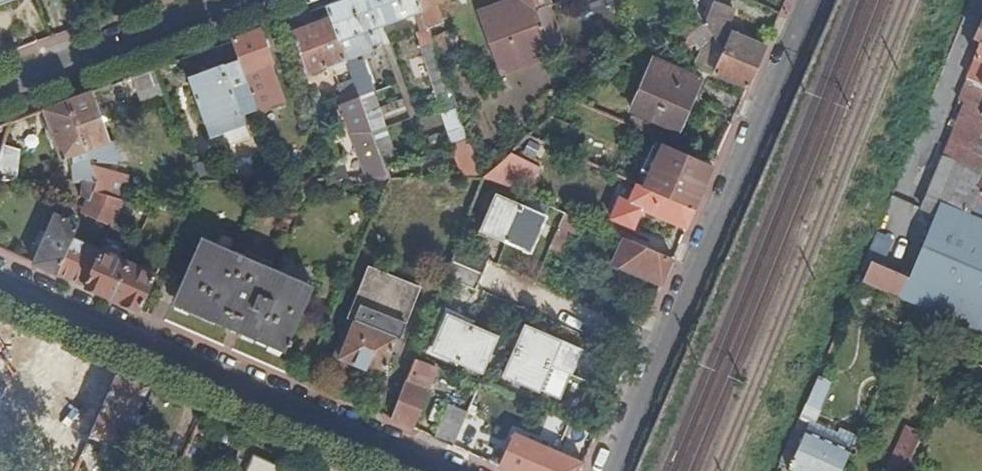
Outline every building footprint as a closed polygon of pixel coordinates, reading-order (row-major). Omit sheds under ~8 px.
[(326,6),(330,17),(346,60),(347,61),(373,51),(372,46),(383,42),(378,28),(417,14),(423,29),(421,32),(426,43),(434,41),(419,0),(342,0),(326,6)] [(434,41),(439,54),(444,67),(453,63),(439,25),(444,23),(437,3),(445,0),(419,0),(434,41)] [(535,0),(516,0),(482,13),(496,49),(523,39),(532,61),(554,53),(539,11),(535,0)] [(539,11),(544,9),(541,0),(535,0),(539,11)] [(714,1),(704,21),(725,51),(760,66),(769,46),(727,29),(736,10),(714,1)] [(539,11),(554,53),(564,49),(550,7),(544,9),(539,11)] [(346,60),(330,17),(292,31),(307,74),(346,60)] [(260,29),(232,40),(240,61),(255,102),(260,113),(285,103),(270,64),(272,63),(260,29)] [(981,171),(981,47),(976,59),(978,60),(970,79),(977,82),(928,197),(981,220),(981,188),(976,185),(981,171)] [(725,51),(717,71),(751,85),(760,66),(725,51)] [(444,67),(439,54),(428,59),(445,105),(456,101),(444,67)] [(701,81),(656,60),(634,111),(679,131),(701,81)] [(255,102),(240,61),(225,67),(226,70),(191,82),(206,122),(240,110),(240,108),(255,102)] [(349,67),(360,96),(366,113),(378,109),(361,63),(349,67)] [(156,68),(135,76),(144,100),(165,92),(156,68)] [(67,100),(86,151),(91,162),(97,161),(98,165),(118,164),(117,161),(123,161),(116,142),(110,144),(91,92),(67,100)] [(342,103),(370,179),(390,179),(388,172),(366,113),(360,96),(342,103)] [(67,100),(43,109),(61,160),(86,151),(67,100)] [(456,101),(445,105),(452,124),(463,119),(456,101)] [(399,167),(378,109),(366,113),(388,172),(399,167)] [(463,119),(452,124),(468,167),(480,162),(463,119)] [(542,131),(538,140),(557,148),(561,139),(542,131)] [(697,208),(715,167),(663,145),(645,186),(697,208)] [(3,146),(0,156),(0,180),(13,180),(21,151),(3,146)] [(542,167),(512,153),(485,177),(528,196),(542,167)] [(97,180),(97,181),(93,191),(123,200),(130,177),(93,168),(97,180)] [(471,215),(485,177),(465,177),(454,208),(471,215)] [(97,181),(82,181),(82,196),(90,200),(85,212),(113,223),(123,200),(93,191),(97,181)] [(689,228),(697,208),(645,186),(639,183),(631,203),(622,199),(613,218),(635,228),(644,209),(689,228)] [(484,230),(508,240),(523,206),(498,196),(484,230)] [(546,216),(525,207),(523,206),(508,240),(532,250),(546,216)] [(579,218),(566,212),(537,280),(551,286),(579,218)] [(56,215),(34,263),(86,286),(101,251),(73,239),(79,225),(56,215)] [(864,281),(917,304),(981,332),(981,269),(958,259),(962,249),(929,235),(911,277),(873,261),(864,281)] [(313,285),(202,237),(176,298),(192,306),(191,310),(269,344),(271,339),(287,346),(288,344),(291,345),(294,341),(291,339),(313,285)] [(664,285),(675,260),(626,238),(615,262),(664,285)] [(478,289),(478,288),(490,260),(490,259),(459,245),(447,276),(478,289)] [(101,251),(86,286),(100,292),(113,297),(128,263),(101,251)] [(157,275),(128,263),(113,297),(126,303),(142,309),(157,275)] [(423,289),(373,267),(352,316),(358,319),(342,356),(382,374),(399,337),(402,338),(423,289)] [(459,359),(474,325),(449,314),(436,349),(459,359)] [(498,335),(474,325),(459,359),(461,360),(483,370),(498,335)] [(517,349),(551,365),(562,340),(528,326),(517,349)] [(20,365),(5,399),(27,408),(55,344),(34,334),(20,365)] [(541,389),(551,366),(551,365),(517,349),(516,352),(506,374),(541,389)] [(4,403),(5,399),(20,365),(0,356),(0,401),(4,403)] [(393,418),(413,427),(436,367),(416,359),(393,418)] [(120,372),(96,361),(68,426),(86,433),(84,441),(89,443),(120,372)] [(120,372),(89,443),(103,448),(99,457),(117,464),(150,385),(120,372)] [(820,376),(802,415),(809,418),(816,403),(820,405),(830,380),(820,376)] [(499,395),(501,389),(495,386),(493,392),(499,395)] [(435,437),(452,444),(466,410),(450,402),(435,437)] [(863,418),(851,413),(846,426),(857,431),(863,418)] [(924,430),(908,424),(891,465),(882,461),(878,470),(906,470),(924,430)] [(587,463),(517,432),(503,466),(514,470),(583,470),(587,463)] [(852,453),(852,451),(807,432),(802,444),(797,443),(786,469),(790,470),(844,470),(852,453)] [(852,451),(852,453),(854,455),(857,456),(859,454),(861,452),(861,449),(858,447),(854,447),(852,451)] [(281,466),(255,455),(248,470),(279,470),(281,466)]
